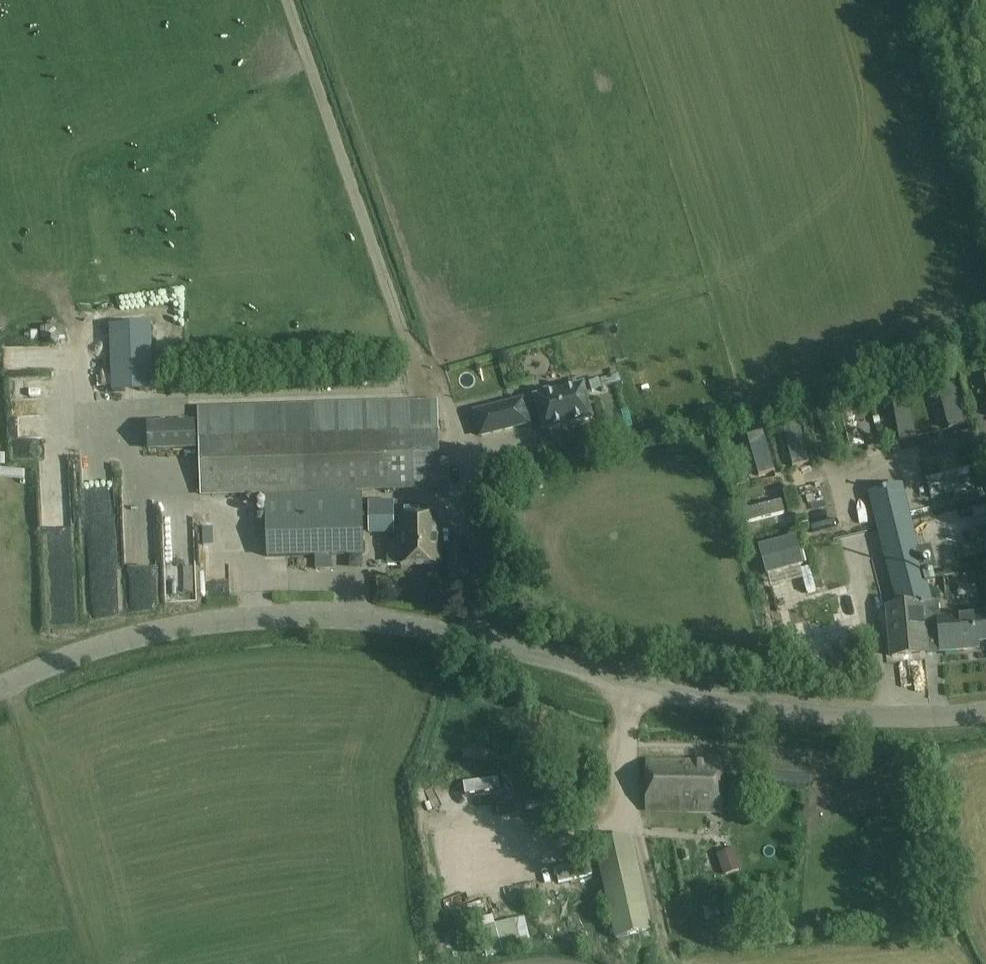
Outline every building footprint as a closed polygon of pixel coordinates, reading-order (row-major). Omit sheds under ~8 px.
[(109,389),(147,388),(146,324),(108,325),(109,389)] [(23,368),(5,370),(6,382),(24,380),(23,368)] [(956,380),(937,384),(947,429),(966,424),(956,380)] [(539,395),(534,396),(543,431),(592,418),(584,384),(551,392),(548,389),(540,391),(539,395)] [(909,391),(891,395),(901,440),(919,436),(909,391)] [(877,398),(859,402),(870,445),(888,441),(877,398)] [(440,489),(439,464),(437,401),(198,407),(201,496),(440,489)] [(474,412),(480,435),(516,426),(510,403),(474,412)] [(146,424),(147,452),(195,450),(194,422),(146,424)] [(802,425),(784,429),(792,465),(810,461),(802,425)] [(764,432),(748,436),(759,474),(775,470),(764,432)] [(973,452),(977,468),(985,466),(985,449),(973,452)] [(764,495),(774,493),(773,484),(743,488),(746,506),(766,503),(764,495)] [(902,486),(870,494),(899,611),(920,606),(931,603),(926,582),(935,580),(933,569),(936,568),(931,545),(917,548),(902,486)] [(361,495),(265,498),(267,559),(363,556),(361,495)] [(781,498),(744,509),(748,523),(786,512),(781,498)] [(393,532),(392,504),(368,505),(369,533),(393,532)] [(437,516),(399,517),(400,565),(440,564),(439,532),(437,532),(437,516)] [(796,539),(761,548),(768,576),(804,567),(796,539)] [(463,545),(446,545),(446,563),(448,563),(449,579),(464,579),(463,545)] [(332,557),(316,558),(316,569),(332,568),(332,557)] [(190,587),(190,572),(169,572),(169,587),(190,587)] [(768,595),(783,590),(778,575),(763,581),(768,595)] [(776,603),(798,601),(797,591),(775,592),(776,603)] [(920,606),(923,632),(925,653),(925,654),(941,652),(941,653),(968,650),(968,644),(978,643),(985,642),(985,614),(939,619),(938,603),(931,603),(920,606)] [(893,612),(886,612),(891,657),(897,657),(925,654),(925,653),(923,632),(920,606),(899,611),(893,612)] [(723,763),(647,760),(646,811),(714,813),(715,822),(732,822),(731,807),(721,807),(723,763)] [(769,782),(810,785),(812,764),(771,761),(769,782)] [(652,931),(630,835),(594,844),(615,939),(652,931)] [(740,868),(737,859),(721,864),(724,874),(740,868)] [(557,902),(567,895),(558,882),(548,889),(557,902)] [(488,902),(465,905),(467,917),(490,914),(488,902)] [(508,906),(491,910),(495,930),(512,927),(508,906)]
